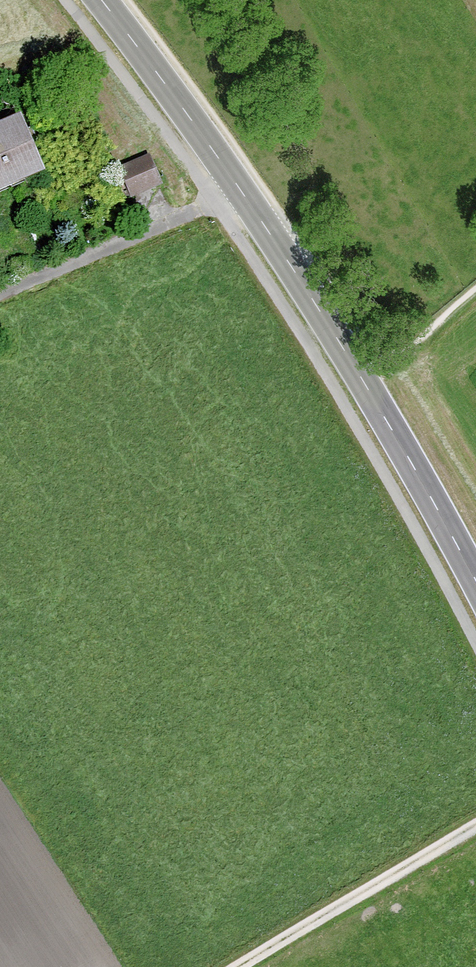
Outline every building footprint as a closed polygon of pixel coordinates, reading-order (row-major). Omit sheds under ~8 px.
[(0,129),(0,186),(42,168),(21,120),(0,129)] [(148,158),(121,169),(132,195),(159,183),(148,158)]
